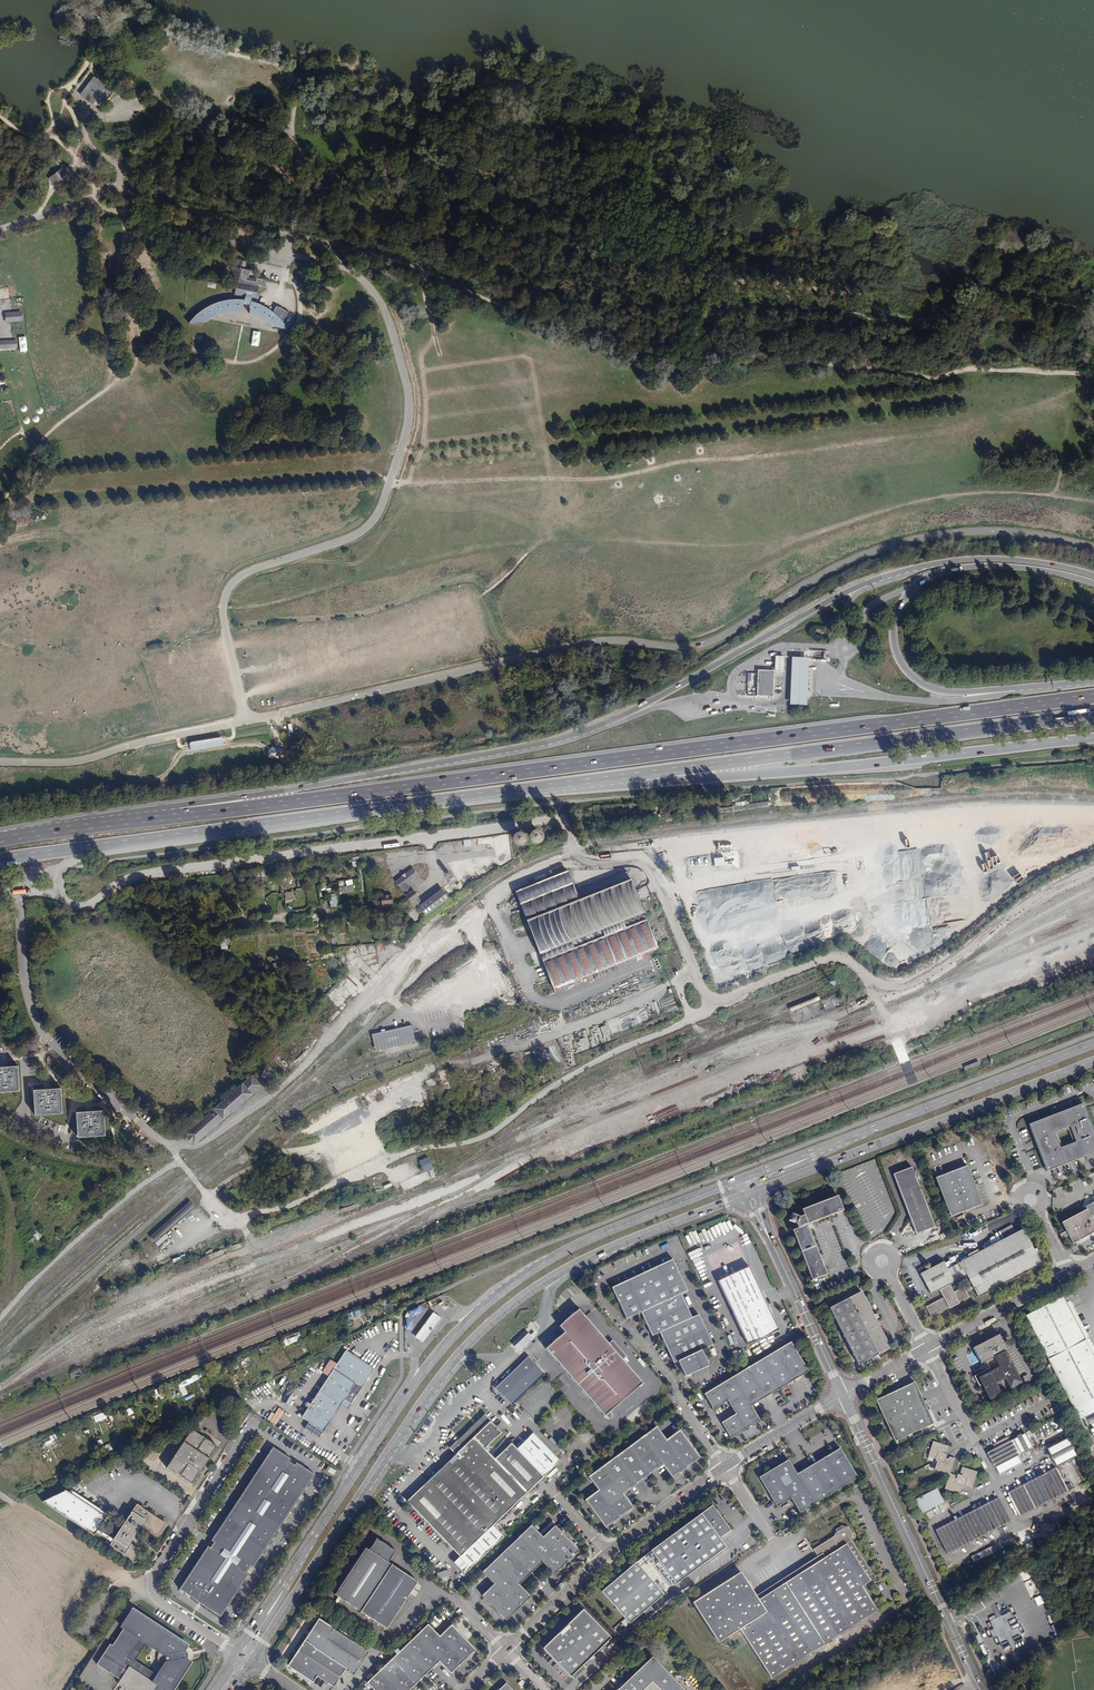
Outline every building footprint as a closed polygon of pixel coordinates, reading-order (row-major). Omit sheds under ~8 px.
[(110,91),(111,89),(98,81),(83,100),(97,111),(102,104),(108,108),(116,96),(110,91)] [(62,166),(49,177),(54,184),(67,174),(62,166)] [(252,300),(252,298),(257,299),(260,285),(268,286),(266,279),(251,277),(252,270),(248,268),(249,261),(239,259),(237,266),(234,266),(233,272),(235,272),(233,279),(239,280),(236,294),(246,297),(246,299),(236,299),(226,300),(218,302),(210,305),(204,309),(197,314),(190,322),(206,324),(211,319),(220,313),(225,312),(233,310),(239,310),(242,311),(245,303),(251,305),(250,312),(256,314),(259,316),(264,319),(268,322),(271,324),(273,326),(289,329),(287,325),(284,322),(281,318),(278,315),(273,311),(270,308),(265,306),(259,303),(252,300)] [(22,321),(21,312),(4,313),(5,323),(22,321)] [(259,346),(260,331),(253,331),(252,345),(259,346)] [(0,341),(0,348),(17,348),(17,340),(0,341)] [(784,657),(774,656),(774,671),(783,671),(784,657)] [(792,657),(789,704),(806,705),(808,658),(792,657)] [(774,671),(758,670),(757,696),(770,696),(770,699),(773,699),(774,671)] [(549,834),(536,830),(533,840),(546,844),(549,834)] [(523,847),(532,842),(526,831),(517,836),(523,847)] [(465,847),(473,846),(472,839),(464,840),(465,847)] [(892,852),(896,883),(921,880),(918,849),(892,852)] [(715,867),(726,866),(726,857),(715,858),(715,867)] [(418,875),(413,868),(395,881),(411,902),(415,899),(416,898),(406,884),(408,882),(418,875)] [(657,948),(627,871),(576,891),(568,871),(515,892),(553,988),(657,948)] [(406,884),(416,898),(418,897),(408,882),(406,884)] [(342,893),(354,891),(353,884),(340,887),(342,893)] [(449,898),(442,889),(423,903),(419,906),(418,906),(425,915),(449,898)] [(393,903),(392,894),(381,896),(382,905),(393,903)] [(418,897),(416,898),(415,899),(419,906),(423,903),(418,897)] [(12,918),(0,919),(0,930),(0,941),(13,940),(12,918)] [(44,930),(43,919),(33,919),(33,922),(32,922),(32,930),(44,930)] [(798,935),(787,938),(790,950),(792,955),(799,953),(798,946),(802,945),(803,949),(808,948),(806,941),(801,943),(798,935)] [(747,973),(790,957),(783,937),(760,945),(761,947),(743,953),(744,956),(741,957),(747,973)] [(205,945),(197,939),(194,942),(190,947),(202,956),(204,954),(208,948),(205,945)] [(287,1063),(362,983),(353,975),(278,1054),(287,1063)] [(2,1029),(2,1030),(14,1029),(13,1018),(2,1019),(1,1020),(0,1020),(0,1030),(2,1029)] [(532,1030),(542,1026),(539,1018),(529,1022),(532,1030)] [(18,1066),(0,1067),(0,1092),(20,1091),(18,1066)] [(262,1074),(269,1081),(274,1076),(267,1069),(262,1074)] [(403,1076),(397,1078),(399,1082),(414,1075),(412,1069),(402,1073),(403,1076)] [(448,1081),(444,1069),(437,1071),(439,1077),(435,1078),(435,1077),(424,1081),(427,1088),(437,1084),(441,1082),(442,1083),(448,1081)] [(383,1080),(376,1083),(378,1086),(379,1089),(391,1085),(388,1078),(383,1080)] [(265,1084),(259,1089),(265,1097),(271,1092),(265,1084)] [(62,1113),(61,1088),(33,1090),(35,1115),(62,1113)] [(1078,1106),(1028,1125),(1044,1168),(1047,1166),(1049,1167),(1050,1167),(1051,1170),(1093,1154),(1093,1133),(1085,1109),(1084,1109),(1082,1110),(1080,1110),(1079,1109),(1078,1106)] [(105,1135),(104,1111),(76,1112),(77,1137),(105,1135)] [(143,1146),(147,1140),(120,1117),(115,1123),(143,1146)] [(156,1148),(147,1140),(143,1146),(152,1154),(156,1148)] [(429,1157),(420,1161),(425,1173),(434,1168),(429,1157)] [(400,1161),(389,1166),(394,1177),(405,1173),(400,1161)] [(967,1167),(935,1179),(950,1217),(982,1205),(974,1185),(972,1181),(967,1167)] [(912,1168),(893,1175),(915,1235),(934,1228),(912,1168)] [(104,1199),(106,1201),(110,1197),(104,1191),(100,1195),(101,1196),(104,1199)] [(808,1226),(843,1212),(837,1196),(802,1210),(804,1216),(799,1218),(792,1214),(789,1221),(794,1224),(794,1227),(795,1231),(793,1231),(804,1260),(819,1254),(808,1226)] [(106,1201),(104,1199),(101,1202),(106,1208),(109,1205),(106,1201)] [(199,1200),(196,1203),(193,1199),(190,1201),(195,1208),(201,1203),(199,1200)] [(195,1208),(190,1201),(150,1237),(155,1243),(195,1208)] [(1086,1206),(1087,1209),(1090,1213),(1093,1211),(1093,1202),(1086,1206)] [(96,1214),(90,1208),(88,1210),(93,1216),(96,1214)] [(1090,1213),(1087,1209),(1062,1222),(1066,1232),(1068,1235),(1073,1244),(1093,1233),(1093,1211),(1090,1213)] [(942,1262),(919,1274),(930,1295),(939,1290),(943,1298),(926,1307),(931,1317),(968,1297),(965,1292),(964,1290),(962,1287),(952,1292),(948,1285),(953,1283),(953,1282),(966,1275),(971,1286),(973,1288),(978,1298),(1041,1265),(1022,1229),(965,1259),(959,1262),(959,1263),(946,1270),(942,1262)] [(738,1241),(706,1256),(748,1345),(779,1331),(771,1314),(773,1314),(769,1305),(767,1306),(738,1241)] [(818,1279),(827,1275),(819,1254),(804,1260),(812,1281),(818,1279)] [(672,1259),(611,1288),(626,1319),(640,1312),(651,1336),(659,1333),(673,1363),(677,1362),(684,1376),(708,1365),(701,1350),(712,1345),(698,1314),(691,1318),(680,1294),(687,1291),(672,1259)] [(861,1292),(829,1308),(859,1365),(890,1348),(861,1292)] [(1048,1360),(1085,1341),(1072,1315),(1073,1315),(1067,1304),(1066,1305),(1066,1303),(1065,1303),(1062,1296),(1025,1316),(1048,1360)] [(1072,1315),(1085,1341),(1086,1340),(1088,1339),(1089,1339),(1069,1301),(1066,1303),(1066,1305),(1067,1304),(1073,1315),(1072,1315)] [(409,1311),(412,1318),(422,1313),(419,1306),(409,1311)] [(546,1349),(604,1417),(617,1405),(616,1404),(619,1401),(621,1403),(643,1384),(622,1360),(622,1359),(617,1363),(604,1348),(609,1344),(608,1344),(591,1324),(589,1326),(584,1319),(585,1318),(579,1310),(569,1318),(570,1319),(561,1327),(566,1331),(565,1332),(546,1349)] [(433,1312),(415,1337),(423,1343),(441,1318),(433,1312)] [(559,1326),(565,1332),(566,1331),(561,1327),(570,1319),(569,1318),(559,1326)] [(426,1324),(423,1327),(430,1332),(432,1329),(426,1324)] [(989,1368),(974,1376),(979,1386),(981,1384),(989,1398),(1006,1390),(1001,1381),(1005,1379),(1010,1388),(1020,1382),(1005,1351),(1007,1350),(999,1334),(973,1347),(981,1363),(986,1361),(989,1368)] [(1085,1341),(1093,1357),(1093,1356),(1093,1349),(1089,1339),(1088,1339),(1086,1340),(1085,1341)] [(604,1348),(617,1363),(622,1359),(622,1360),(626,1356),(612,1340),(608,1344),(609,1344),(604,1348)] [(1067,1397),(1093,1383),(1093,1356),(1093,1357),(1085,1341),(1048,1360),(1067,1397)] [(790,1342),(704,1394),(713,1409),(726,1401),(734,1414),(721,1422),(730,1438),(759,1420),(751,1407),(808,1372),(790,1342)] [(311,1434),(317,1437),(318,1438),(340,1405),(347,1409),(356,1395),(373,1370),(345,1351),(336,1364),(330,1361),(322,1373),(328,1377),(301,1417),(308,1422),(315,1427),(311,1434)] [(882,1364),(895,1356),(892,1352),(879,1359),(882,1364)] [(508,1375),(523,1394),(545,1373),(528,1356),(508,1375)] [(511,1405),(523,1394),(508,1375),(495,1388),(511,1405)] [(915,1382),(876,1400),(894,1441),(933,1423),(915,1382)] [(1067,1397),(1078,1419),(1087,1414),(1088,1416),(1093,1413),(1092,1412),(1093,1410),(1093,1383),(1067,1397)] [(1092,1412),(1093,1413),(1088,1416),(1087,1414),(1078,1419),(1080,1422),(1093,1415),(1093,1410),(1092,1412)] [(457,1454),(407,1502),(460,1557),(454,1563),(465,1574),(503,1537),(493,1527),(561,1462),(534,1433),(518,1449),(512,1444),(495,1460),(485,1449),(502,1433),(486,1416),(452,1449),(457,1454)] [(304,1429),(311,1434),(315,1427),(308,1422),(304,1429)] [(657,1427),(589,1476),(599,1489),(586,1499),(607,1527),(634,1507),(625,1494),(664,1466),(673,1479),(701,1458),(680,1430),(667,1440),(657,1427)] [(216,1447),(190,1430),(165,1468),(191,1485),(216,1447)] [(994,1448),(984,1453),(992,1468),(993,1468),(996,1475),(1021,1463),(1017,1455),(1031,1447),(1024,1433),(1010,1440),(1009,1439),(1009,1440),(1002,1444),(994,1448)] [(1067,1437),(1047,1448),(1057,1465),(1076,1455),(1067,1437)] [(948,1445),(932,1440),(928,1456),(936,1459),(935,1460),(937,1461),(934,1469),(948,1473),(949,1472),(954,1458),(949,1456),(948,1458),(945,1457),(944,1457),(943,1455),(942,1455),(943,1453),(944,1450),(946,1451),(948,1445)] [(311,1474),(304,1470),(305,1469),(303,1468),(303,1469),(297,1464),(295,1463),(294,1464),(295,1465),(294,1466),(287,1462),(288,1460),(289,1461),(290,1459),(288,1458),(287,1458),(281,1454),(282,1454),(279,1452),(279,1453),(273,1449),(273,1448),(271,1447),(270,1449),(271,1449),(267,1455),(265,1457),(266,1457),(262,1463),(261,1463),(260,1465),(261,1466),(256,1472),(254,1474),(255,1474),(251,1480),(250,1480),(249,1482),(250,1482),(245,1489),(245,1488),(243,1491),(244,1491),(240,1497),(239,1497),(238,1498),(239,1499),(279,1525),(279,1526),(280,1526),(281,1524),(281,1523),(284,1518),(285,1518),(287,1515),(286,1515),(290,1509),(291,1509),(292,1507),(291,1507),(296,1500),(296,1501),(298,1499),(297,1498),(301,1492),(302,1493),(303,1490),(307,1484),(309,1482),(308,1482),(313,1474),(312,1473),(311,1474)] [(787,1457),(757,1476),(775,1506),(790,1498),(798,1512),(856,1477),(838,1448),(797,1473),(787,1457)] [(335,1471),(328,1466),(325,1471),(332,1475),(335,1471)] [(950,1474),(948,1475),(944,1488),(959,1493),(962,1485),(964,1484),(971,1487),(976,1471),(962,1466),(959,1473),(961,1473),(961,1475),(960,1477),(958,1476),(957,1479),(955,1478),(953,1478),(954,1475),(950,1474)] [(1045,1472),(1044,1469),(1044,1468),(1043,1468),(1041,1467),(1041,1468),(1039,1469),(1040,1471),(1041,1474),(1006,1492),(1018,1515),(1067,1489),(1055,1466),(1045,1472)] [(569,1483),(565,1478),(561,1481),(562,1482),(559,1484),(562,1488),(565,1486),(569,1483)] [(936,1487),(914,1498),(920,1512),(943,1501),(936,1487)] [(70,1492),(67,1490),(43,1502),(92,1536),(105,1517),(103,1516),(95,1510),(92,1504),(88,1506),(85,1500),(82,1501),(80,1495),(76,1497),(73,1490),(70,1492)] [(973,1509),(934,1529),(946,1553),(1009,1520),(997,1497),(977,1507),(976,1504),(975,1503),(972,1504),(971,1506),(973,1509)] [(216,1533),(217,1533),(213,1539),(212,1539),(210,1541),(212,1542),(213,1541),(214,1542),(210,1549),(208,1548),(209,1547),(207,1546),(206,1548),(207,1549),(202,1555),(202,1554),(200,1557),(201,1557),(197,1563),(196,1563),(195,1565),(196,1565),(192,1571),(191,1571),(189,1574),(189,1573),(185,1579),(186,1579),(184,1582),(185,1582),(181,1588),(180,1588),(178,1590),(180,1591),(181,1590),(187,1594),(186,1595),(189,1597),(189,1596),(195,1600),(194,1600),(198,1602),(198,1603),(201,1605),(202,1604),(204,1606),(204,1607),(210,1611),(210,1610),(213,1612),(218,1616),(219,1615),(221,1617),(226,1610),(225,1609),(227,1606),(228,1607),(231,1602),(231,1601),(233,1598),(232,1598),(236,1592),(237,1592),(238,1590),(238,1589),(242,1583),(242,1584),(244,1582),(243,1581),(247,1575),(248,1575),(249,1573),(247,1572),(246,1573),(245,1572),(250,1565),(251,1566),(251,1567),(253,1568),(254,1566),(253,1565),(257,1560),(258,1560),(259,1557),(263,1551),(265,1549),(264,1549),(268,1542),(269,1540),(272,1537),(279,1525),(239,1499),(235,1505),(234,1505),(232,1507),(233,1508),(229,1514),(228,1513),(227,1516),(228,1516),(224,1523),(223,1522),(221,1524),(222,1525),(218,1531),(217,1531),(216,1533)] [(105,1514),(92,1504),(95,1510),(103,1516),(105,1514)] [(132,1562),(135,1557),(137,1551),(138,1549),(127,1542),(130,1539),(131,1539),(133,1536),(132,1535),(139,1525),(155,1535),(156,1536),(157,1536),(164,1525),(164,1523),(136,1505),(108,1548),(129,1562),(131,1562),(132,1562)] [(709,1508),(651,1551),(676,1585),(727,1547),(720,1538),(731,1530),(726,1523),(723,1526),(720,1522),(721,1521),(721,1519),(722,1518),(721,1515),(721,1512),(718,1510),(717,1509),(715,1509),(713,1509),(712,1509),(710,1510),(709,1508)] [(532,1525),(482,1572),(494,1584),(482,1595),(506,1620),(530,1596),(519,1585),(543,1562),(554,1574),(579,1550),(555,1525),(543,1537),(532,1525)] [(740,1571),(692,1601),(718,1641),(739,1628),(770,1677),(877,1609),(861,1585),(859,1581),(867,1575),(872,1572),(850,1539),(852,1532),(848,1526),(840,1525),(835,1528),(833,1534),(812,1547),(817,1555),(820,1559),(758,1598),(755,1594),(740,1571)] [(95,1532),(110,1543),(112,1540),(97,1530),(95,1532)] [(366,1549),(335,1595),(390,1631),(420,1584),(389,1564),(397,1552),(377,1539),(370,1551),(366,1549)] [(993,1544),(989,1547),(995,1559),(999,1556),(993,1544)] [(995,1559),(989,1547),(984,1549),(990,1561),(995,1559)] [(980,1551),(986,1563),(990,1561),(984,1549),(980,1551)] [(980,1551),(975,1554),(981,1566),(986,1563),(980,1551)] [(981,1566),(975,1554),(970,1557),(976,1568),(981,1566)] [(820,1559),(817,1555),(755,1594),(758,1598),(820,1559)] [(636,1562),(601,1591),(629,1624),(664,1594),(636,1562)] [(441,1582),(447,1581),(448,1571),(437,1574),(438,1578),(440,1578),(441,1582)] [(869,1580),(867,1575),(859,1581),(861,1585),(869,1580)] [(917,1596),(911,1599),(916,1611),(922,1608),(917,1596)] [(996,1606),(992,1608),(997,1618),(989,1621),(993,1629),(989,1631),(993,1639),(996,1637),(1000,1646),(1008,1642),(1013,1653),(1018,1651),(1013,1641),(1022,1636),(1018,1628),(1012,1631),(1008,1622),(1014,1620),(1010,1612),(1001,1616),(996,1606)] [(583,1609),(543,1648),(571,1677),(611,1638),(583,1609)] [(119,1680),(117,1684),(127,1689),(169,1689),(188,1660),(187,1660),(185,1659),(184,1656),(186,1656),(185,1653),(184,1654),(184,1651),(185,1650),(186,1648),(131,1612),(120,1627),(123,1629),(112,1646),(109,1644),(96,1665),(110,1674),(112,1672),(121,1678),(119,1680)] [(369,1652),(319,1620),(288,1666),(312,1681),(316,1676),(334,1687),(346,1669),(354,1674),(369,1652)] [(367,1683),(374,1689),(409,1689),(439,1661),(450,1673),(475,1650),(451,1625),(439,1637),(427,1624),(367,1683)] [(637,1671),(617,1689),(685,1689),(653,1657),(637,1671)] [(112,1672),(110,1674),(119,1680),(121,1678),(112,1672)]
